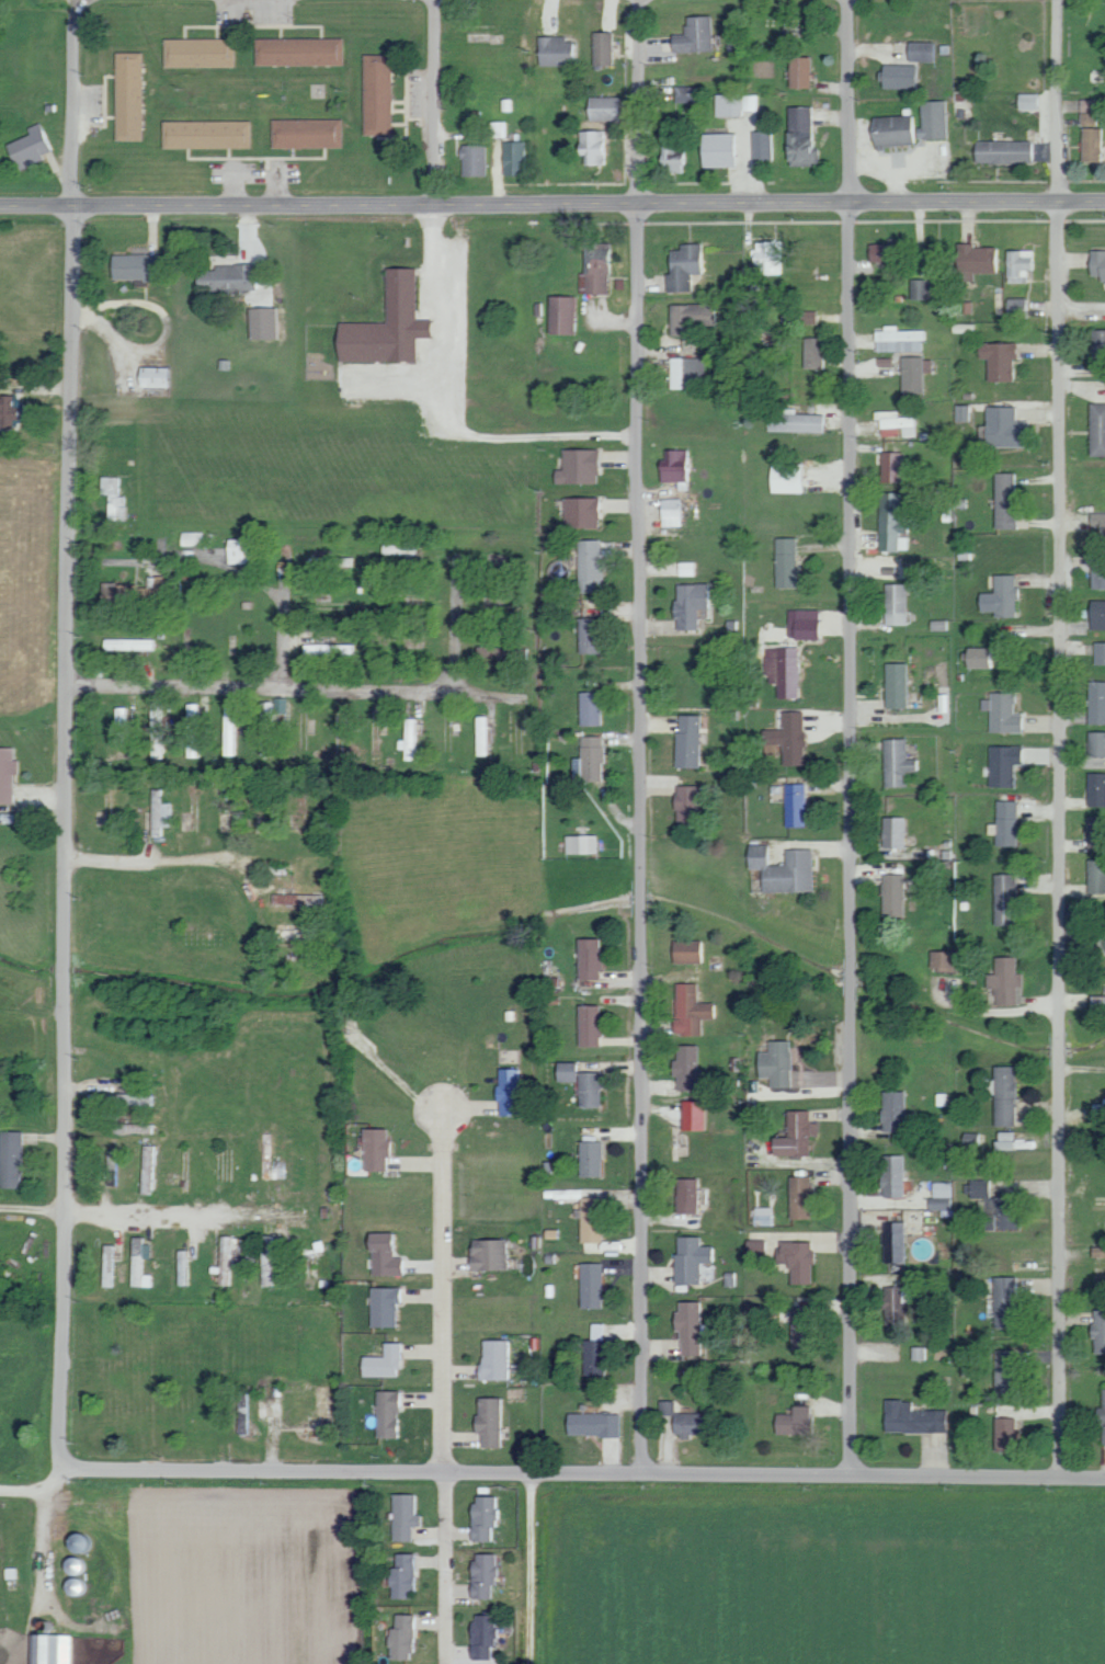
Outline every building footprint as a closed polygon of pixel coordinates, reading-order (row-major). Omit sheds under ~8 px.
[(682,17),(683,34),(668,34),(668,52),(710,51),(709,16),(682,17)] [(592,65),(611,64),(610,32),(591,32),(592,65)] [(535,37),(536,66),(573,65),(573,44),(563,44),(563,36),(535,37)] [(260,65),(346,66),(347,39),(260,38),(260,65)] [(168,68),(238,67),(238,39),(168,39),(168,68)] [(906,61),(936,61),(936,41),(906,41),(906,61)] [(147,53),(121,53),(120,141),(146,141),(147,53)] [(362,136),(390,135),(389,54),(361,54),(362,136)] [(808,87),(808,57),(788,57),(787,87),(808,87)] [(919,66),(880,64),(879,88),(918,89),(919,66)] [(758,110),(759,95),(715,94),(714,116),(741,117),(742,110),(758,110)] [(1036,94),(1017,94),(1016,109),(1035,109),(1036,94)] [(615,97),(586,96),(586,119),(615,120),(615,97)] [(1079,124),(1095,125),(1096,99),(1080,99),(1079,124)] [(946,141),(944,100),(917,101),(918,115),(869,117),(870,144),(946,141)] [(786,106),(785,165),(815,165),(816,149),(810,149),(810,106),(786,106)] [(277,120),(277,148),(346,147),(346,119),(277,120)] [(23,171),(49,160),(47,155),(56,151),(44,122),(31,128),(34,135),(11,144),(23,171)] [(168,122),(168,149),(255,148),(255,122),(168,122)] [(506,122),(488,122),(488,137),(506,137),(506,122)] [(1099,128),(1081,129),(1081,163),(1100,163),(1099,128)] [(605,130),(575,131),(576,154),(582,154),(583,165),(606,164),(605,130)] [(700,167),(732,167),(731,133),(699,134),(700,167)] [(522,141),(501,141),(500,175),(522,176),(522,141)] [(973,141),(973,163),(1029,164),(1030,142),(973,141)] [(684,143),(659,143),(660,173),(685,172),(684,143)] [(483,145),(459,145),(459,175),(483,175),(483,145)] [(784,274),(783,242),(751,242),(752,267),(757,267),(757,275),(784,274)] [(610,243),(584,243),(583,293),(606,294),(607,261),(610,262),(610,243)] [(867,244),(867,261),(892,260),(892,243),(867,244)] [(665,292),(689,291),(689,274),(698,273),(697,244),(678,244),(678,250),(667,250),(667,273),(664,273),(665,292)] [(954,245),(954,273),(962,273),(962,281),(972,281),(972,273),(998,273),(999,246),(954,245)] [(1034,270),(1034,250),(1005,250),(1005,283),(1029,282),(1029,270),(1034,270)] [(1087,250),(1087,276),(1098,276),(1098,282),(1104,282),(1104,250),(1087,250)] [(161,282),(162,255),(119,254),(118,280),(140,280),(140,286),(149,286),(149,282),(161,282)] [(262,264),(203,266),(204,294),(263,292),(262,264)] [(414,360),(414,336),(430,336),(430,319),(414,319),(414,267),(384,267),(384,322),(334,322),(334,361),(414,360)] [(574,335),(574,296),(547,296),(546,334),(574,335)] [(1026,298),(1005,299),(1006,319),(1026,318),(1026,298)] [(669,304),(668,335),(690,336),(690,325),(713,325),(713,304),(669,304)] [(281,308),(255,309),(255,340),(282,339),(281,308)] [(815,323),(814,310),(801,311),(801,323),(815,323)] [(896,331),(896,325),(881,325),(881,331),(873,331),(874,352),(921,351),(921,340),(927,340),(927,330),(896,331)] [(1104,352),(1104,330),(1090,331),(1090,353),(1104,352)] [(802,338),(803,369),(822,368),(821,338),(802,338)] [(1011,358),(1016,358),(1017,343),(977,343),(977,359),(986,359),(986,382),(1010,382),(1011,358)] [(669,388),(703,389),(703,358),(669,358),(669,388)] [(900,394),(921,393),(921,373),(930,373),(930,358),(900,358),(900,394)] [(176,368),(148,367),(147,387),(176,388),(176,368)] [(19,427),(19,420),(26,420),(26,407),(19,407),(19,397),(10,397),(11,404),(0,404),(0,428),(19,427)] [(1104,455),(1104,403),(1088,403),(1087,455),(1104,455)] [(955,421),(967,421),(967,405),(955,405),(955,421)] [(1014,407),(983,406),(983,446),(1024,447),(1025,421),(1013,421),(1014,407)] [(766,431),(822,433),(822,415),(794,414),(794,408),(777,408),(777,414),(766,414),(766,431)] [(918,416),(897,417),(897,410),(876,411),(877,437),(918,436),(918,416)] [(597,449),(560,448),(560,469),(551,469),(551,482),(596,483),(597,449)] [(880,484),(901,484),(901,452),(880,452),(880,484)] [(768,492),(804,492),(804,464),(768,463),(768,492)] [(993,529),(1015,529),(1015,473),(993,473),(993,529)] [(98,494),(106,494),(105,520),(127,521),(128,495),(120,494),(121,477),(98,476),(98,494)] [(900,493),(878,493),(876,551),(899,552),(899,547),(908,548),(908,541),(896,541),(897,532),(904,532),(905,520),(899,519),(900,493)] [(562,497),(562,527),(596,527),(596,497),(562,497)] [(659,526),(683,525),(682,498),(658,499),(659,526)] [(1096,539),(1104,539),(1104,513),(1087,514),(1088,525),(1096,524),(1096,539)] [(793,537),(772,537),(774,587),(795,587),(793,537)] [(577,591),(603,591),(602,539),(577,540),(577,591)] [(1090,564),(1089,589),(1104,589),(1104,564),(1090,564)] [(1013,574),(992,574),(992,593),(977,593),(977,611),(992,611),(992,616),(1013,616),(1013,574)] [(883,624),(904,624),(903,583),(882,584),(883,624)] [(673,584),(674,630),(696,629),(696,609),(705,608),(704,584),(673,584)] [(1087,600),(1088,628),(1104,628),(1104,600),(1087,600)] [(578,653),(598,653),(599,619),(578,618),(578,653)] [(149,650),(149,640),(125,639),(125,649),(149,650)] [(301,658),(356,659),(357,644),(301,643),(301,658)] [(794,697),(795,647),(775,647),(774,657),(764,657),(764,682),(775,683),(775,697),(794,697)] [(985,667),(984,647),(961,647),(962,668),(985,667)] [(904,707),(905,663),(883,662),(882,707),(904,707)] [(1086,681),(1086,723),(1104,724),(1104,681),(1086,681)] [(579,725),(599,725),(599,691),(578,692),(579,725)] [(1011,692),(987,692),(987,699),(979,699),(979,710),(987,710),(987,731),(1018,732),(1019,713),(1011,713),(1011,692)] [(259,700),(260,728),(276,728),(276,714),(287,713),(286,699),(259,700)] [(202,757),(200,703),(186,704),(187,757),(202,757)] [(222,754),(239,755),(240,706),(223,706),(222,754)] [(115,746),(132,746),(132,708),(115,707),(115,746)] [(781,764),(802,763),(801,710),(780,711),(780,729),(760,729),(761,744),(781,744),(781,764)] [(674,767),(697,767),(698,715),(675,714),(674,767)] [(475,755),(489,755),(490,716),(476,716),(475,755)] [(419,760),(420,718),(404,718),(403,740),(397,740),(397,749),(403,749),(403,759),(419,760)] [(600,735),(579,736),(580,781),(601,780),(600,735)] [(882,787),(904,786),(904,771),(913,771),(913,758),(904,758),(903,738),(881,739),(882,787)] [(987,746),(986,786),(1011,787),(1011,764),(1018,764),(1018,746),(987,746)] [(12,773),(16,773),(16,759),(11,759),(12,747),(0,747),(0,803),(11,803),(12,773)] [(1086,772),(1085,805),(1104,806),(1104,773),(1086,772)] [(784,826),(805,826),(804,783),(782,784),(784,826)] [(696,786),(675,785),(674,828),(695,829),(696,786)] [(152,836),(166,836),(166,826),(175,826),(175,803),(166,802),(166,789),(153,789),(152,836)] [(1014,847),(1015,801),(994,801),(993,846),(1014,847)] [(901,847),(901,817),(881,817),(881,847),(901,847)] [(563,853),(595,854),(596,835),(564,835),(563,853)] [(1104,893),(1104,859),(1086,858),(1086,893),(1104,893)] [(880,916),(902,916),(903,874),(881,874),(880,916)] [(993,926),(1015,926),(1014,874),(993,874),(993,926)] [(270,905),(323,907),(324,895),(271,894),(270,905)] [(596,980),(597,939),(575,938),(575,979),(596,980)] [(703,962),(702,940),(669,940),(670,963),(703,962)] [(994,957),(994,973),(985,973),(985,988),(995,987),(995,1005),(1015,1005),(1015,986),(1021,985),(1021,972),(1015,973),(1014,957),(994,957)] [(695,983),(673,983),(674,1034),(700,1034),(700,1019),(712,1018),(712,1002),(695,1003),(695,983)] [(575,1006),(576,1047),(598,1046),(596,1005),(575,1006)] [(787,1040),(766,1041),(767,1052),(755,1052),(757,1078),(768,1077),(769,1087),(789,1086),(787,1040)] [(697,1045),(676,1045),(676,1059),(671,1059),(670,1076),(675,1076),(674,1088),(696,1089),(697,1045)] [(554,1081),(574,1082),(574,1062),(555,1062),(554,1081)] [(993,1126),(1014,1126),(1014,1066),(993,1066),(992,1079),(985,1079),(985,1094),(994,1094),(993,1126)] [(494,1115),(519,1116),(520,1069),(495,1069),(494,1115)] [(577,1107),(598,1107),(597,1072),(576,1073),(577,1107)] [(904,1091),(880,1091),(881,1132),(889,1132),(890,1141),(904,1141),(904,1091)] [(157,1105),(157,1094),(108,1093),(108,1104),(157,1105)] [(702,1101),(680,1100),(680,1130),(701,1130),(702,1101)] [(807,1155),(807,1136),(815,1136),(815,1122),(807,1122),(807,1111),(786,1110),(785,1137),(769,1137),(769,1155),(807,1155)] [(391,1169),(391,1156),(395,1156),(395,1127),(369,1128),(370,1170),(391,1169)] [(25,1187),(26,1131),(2,1131),(1,1187),(25,1187)] [(1015,1132),(995,1132),(995,1150),(1015,1150),(1015,1132)] [(598,1141),(577,1141),(578,1177),(599,1176),(598,1141)] [(901,1155),(880,1155),(881,1198),(902,1197),(901,1155)] [(787,1218),(808,1219),(809,1177),(788,1177),(787,1218)] [(694,1178),(673,1179),(674,1213),(695,1213),(694,1178)] [(969,1197),(990,1198),(990,1186),(1003,1186),(1003,1180),(969,1179),(969,1197)] [(953,1183),(931,1183),(931,1196),(953,1196),(953,1183)] [(952,1198),(928,1197),(928,1209),(952,1210),(952,1198)] [(771,1207),(753,1207),(752,1225),(770,1226),(771,1207)] [(991,1229),(992,1215),(979,1215),(978,1229),(991,1229)] [(902,1222),(880,1223),(882,1263),(903,1262),(902,1222)] [(377,1274),(409,1275),(409,1258),(402,1258),(402,1233),(378,1232),(377,1274)] [(745,1255),(762,1256),(763,1235),(745,1234),(745,1255)] [(236,1235),(226,1235),(224,1285),(235,1285),(236,1235)] [(146,1274),(147,1237),(137,1236),(136,1286),(154,1287),(155,1274),(146,1274)] [(673,1284),(697,1284),(698,1262),(709,1262),(709,1246),(698,1246),(698,1237),(674,1236),(673,1284)] [(479,1270),(514,1269),(513,1238),(479,1239),(479,1270)] [(788,1283),(810,1284),(811,1242),(776,1241),(776,1263),(789,1263),(788,1283)] [(1104,1257),(1104,1246),(1089,1246),(1089,1256),(1104,1257)] [(601,1263),(580,1263),(579,1307),(600,1308),(601,1263)] [(117,1267),(108,1266),(107,1287),(116,1287),(117,1267)] [(1016,1328),(1018,1278),(993,1277),(991,1327),(1016,1328)] [(913,1301),(914,1287),(882,1286),(881,1323),(902,1323),(902,1301),(913,1301)] [(374,1326),(404,1326),(404,1287),(374,1287),(374,1326)] [(813,1348),(812,1306),(789,1307),(790,1349),(813,1348)] [(1091,1354),(1104,1353),(1104,1310),(1090,1310),(1091,1354)] [(603,1323),(590,1323),(590,1340),(582,1340),(583,1375),(604,1375),(603,1323)] [(516,1340),(490,1340),(489,1379),(515,1379),(516,1340)] [(406,1342),(390,1342),(390,1356),(369,1356),(369,1376),(405,1377),(406,1342)] [(927,1360),(927,1347),(910,1347),(910,1360),(927,1360)] [(993,1390),(1014,1390),(1015,1350),(994,1350),(993,1390)] [(1100,1424),(1100,1443),(1104,1444),(1104,1389),(1101,1388),(1100,1407),(1094,1407),(1093,1424),(1100,1424)] [(406,1391),(383,1390),(382,1437),(405,1437),(406,1391)] [(508,1397),(485,1397),(486,1447),(509,1447),(508,1397)] [(882,1400),(882,1432),(944,1433),(944,1410),(908,1410),(909,1400),(882,1400)] [(706,1433),(706,1413),(673,1413),(673,1401),(658,1401),(658,1415),(672,1415),(672,1437),(690,1437),(690,1433),(706,1433)] [(790,1413),(773,1414),(773,1434),(808,1434),(808,1406),(790,1406),(790,1413)] [(618,1414),(565,1413),(564,1435),(618,1436),(618,1414)] [(993,1418),(992,1449),(1013,1450),(1013,1418),(993,1418)] [(398,1494),(399,1540),(419,1540),(418,1526),(428,1526),(427,1514),(422,1514),(421,1494),(398,1494)] [(478,1541),(497,1541),(497,1528),(503,1527),(503,1495),(478,1496),(478,1541)] [(397,1598),(422,1597),(421,1553),(402,1553),(402,1567),(396,1567),(397,1598)] [(501,1554),(479,1553),(478,1598),(500,1598),(501,1554)] [(73,1563),(81,1576),(94,1568),(86,1555),(73,1563)] [(74,1578),(74,1595),(92,1595),(92,1578),(74,1578)] [(421,1614),(396,1614),(396,1658),(420,1658),(421,1614)] [(502,1615),(478,1615),(479,1661),(497,1660),(497,1646),(503,1646),(502,1615)] [(76,1634),(36,1633),(35,1663),(75,1663),(76,1634)]
